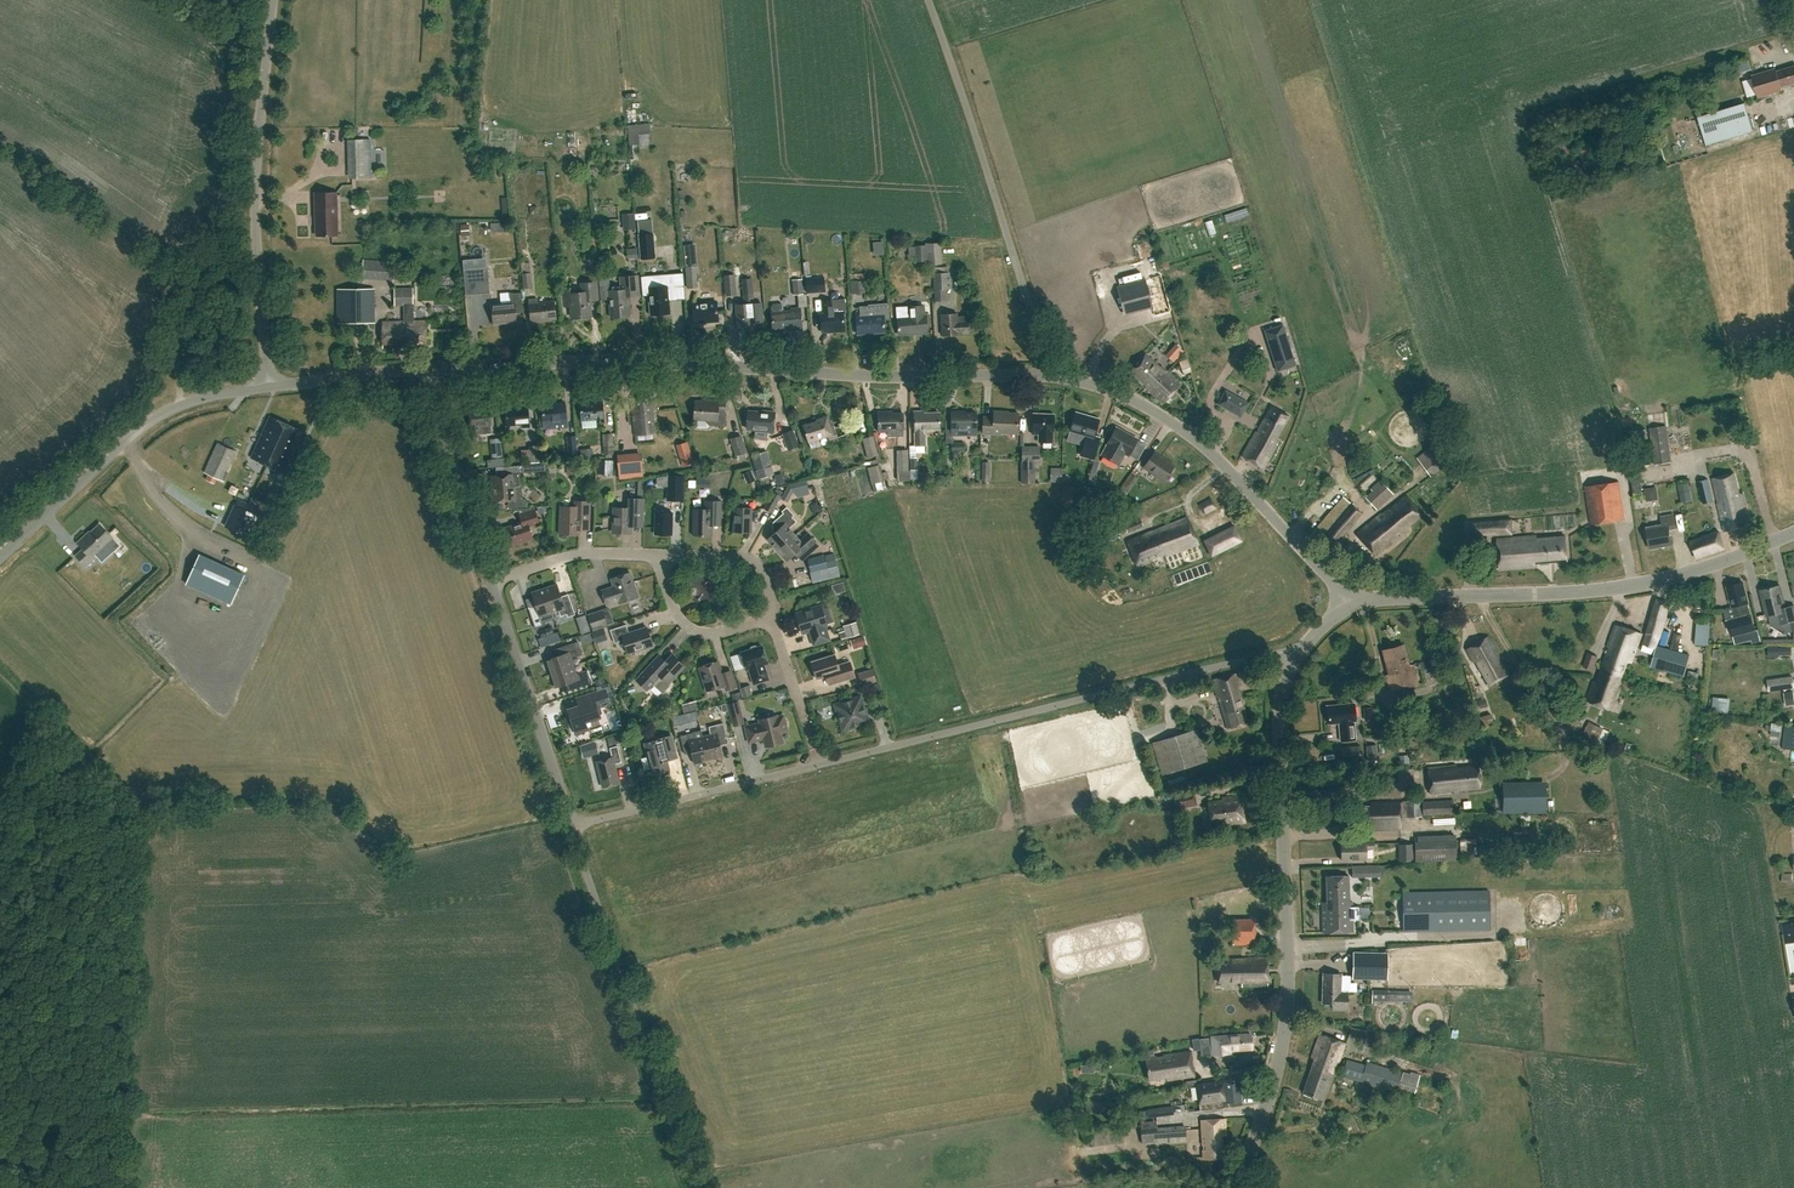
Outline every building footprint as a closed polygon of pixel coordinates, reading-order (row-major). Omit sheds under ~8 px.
[(1776,73),(1776,74),(1766,77),(1766,76),(1751,81),(1757,97),(1781,89),(1793,85),(1793,67),(1776,73)] [(1753,131),(1744,103),(1697,117),(1705,145),(1753,131)] [(347,139),(347,152),(363,152),(363,139),(347,139)] [(1590,141),(1580,145),(1585,163),(1596,160),(1590,141)] [(364,178),(363,152),(347,152),(348,178),(364,178)] [(338,236),(337,193),(316,194),(317,236),(338,236)] [(676,196),(669,197),(672,212),(678,211),(676,196)] [(1248,206),(1224,215),(1227,223),(1251,214),(1248,206)] [(634,213),(622,214),(623,230),(635,229),(635,219),(634,213)] [(642,222),(642,233),(652,233),(652,222),(642,222)] [(655,258),(653,234),(638,235),(640,259),(655,258)] [(927,243),(914,244),(915,262),(927,261),(927,265),(929,265),(927,243)] [(927,243),(929,265),(941,264),(940,243),(927,243)] [(695,244),(684,245),(686,265),(697,264),(695,244)] [(394,261),(363,259),(361,279),(393,280),(394,261)] [(698,287),(696,266),(685,266),(686,288),(698,287)] [(490,293),(487,267),(463,269),(466,295),(490,293)] [(734,293),(732,267),(724,267),(726,294),(734,293)] [(532,288),(530,272),(523,273),(524,288),(532,288)] [(949,289),(949,272),(932,272),(933,301),(946,301),(945,289),(949,289)] [(1250,330),(1283,322),(1277,298),(1248,305),(1242,282),(1247,281),(1245,272),(1237,274),(1250,330)] [(1126,282),(1142,278),(1141,273),(1125,276),(1126,282)] [(825,292),(824,276),(805,277),(806,293),(825,292)] [(640,296),(638,277),(621,278),(622,292),(609,292),(608,284),(599,284),(600,300),(610,299),(611,318),(629,317),(629,305),(631,305),(630,297),(640,296)] [(802,294),(802,278),(791,279),(792,295),(802,294)] [(1155,284),(1147,286),(1145,279),(1129,284),(1117,287),(1124,313),(1136,309),(1152,305),(1160,303),(1155,284)] [(754,303),(752,281),(742,281),(744,304),(735,305),(736,326),(753,324),(753,322),(762,321),(761,303),(754,303)] [(865,293),(864,281),(850,281),(851,294),(865,293)] [(598,301),(597,284),(583,285),(582,293),(571,294),(570,287),(563,288),(564,307),(571,306),(572,320),(592,318),(591,302),(598,301)] [(671,301),(670,287),(651,288),(652,315),(671,313),(670,301),(671,301)] [(414,321),(414,288),(395,288),(395,305),(404,305),(405,322),(383,322),(383,348),(403,347),(403,344),(410,344),(427,344),(426,321),(414,321)] [(376,322),(376,289),(338,289),(338,322),(376,322)] [(523,313),(521,293),(510,294),(510,304),(492,305),(493,324),(516,322),(515,313),(523,313)] [(538,304),(538,301),(530,301),(531,322),(555,320),(554,303),(538,304)] [(821,315),(822,331),(834,330),(834,332),(844,332),(842,313),(833,314),(832,301),(821,302),(822,314),(821,315)] [(718,322),(717,303),(695,304),(697,324),(718,322)] [(781,310),(781,304),(770,305),(772,329),(789,328),(789,331),(801,330),(800,309),(781,310)] [(889,321),(888,306),(860,307),(860,314),(857,314),(858,335),(883,334),(883,322),(889,321)] [(924,316),(923,307),(907,308),(908,317),(898,318),(898,335),(927,333),(926,315),(924,316)] [(958,323),(958,314),(941,316),(942,337),(959,336),(959,332),(973,331),(972,322),(958,323)] [(1283,324),(1264,331),(1277,371),(1296,365),(1283,324)] [(1161,370),(1146,357),(1131,373),(1147,388),(1147,389),(1164,405),(1181,386),(1163,369),(1161,370)] [(1191,372),(1186,357),(1178,360),(1183,375),(1191,372)] [(1248,403),(1225,390),(1218,404),(1240,417),(1248,403)] [(656,417),(654,397),(631,399),(632,412),(633,412),(635,436),(654,434),(653,417),(656,417)] [(603,422),(601,400),(580,402),(582,420),(596,419),(596,422),(603,422)] [(724,402),(717,401),(717,403),(695,401),(694,419),(707,420),(707,423),(709,425),(724,426),(725,412),(724,411),(724,402)] [(565,426),(564,404),(541,405),(543,427),(565,426)] [(528,427),(527,406),(505,408),(506,425),(522,424),(523,427),(528,427)] [(491,425),(489,409),(468,411),(470,427),(471,435),(480,434),(479,426),(491,425)] [(1289,418),(1273,409),(1258,434),(1257,433),(1243,457),(1264,469),(1279,443),(1276,441),(1289,418)] [(1004,412),(993,411),(993,418),(983,417),(982,433),(1000,434),(1000,433),(1017,433),(1018,414),(1004,413),(1004,412)] [(887,415),(888,412),(879,412),(879,433),(888,432),(887,429),(904,429),(903,415),(887,415)] [(923,412),(915,412),(915,446),(926,446),(926,434),(924,434),(924,430),(939,430),(939,415),(923,414),(923,412)] [(960,414),(960,412),(951,412),(951,436),(975,436),(974,414),(960,414)] [(774,414),(764,413),(763,415),(750,414),(748,429),(756,430),(757,432),(772,434),(774,414)] [(1054,414),(1033,414),(1032,434),(1039,434),(1038,442),(1052,442),(1052,432),(1053,432),(1054,414)] [(1098,421),(1077,414),(1071,432),(1085,436),(1079,456),(1092,461),(1099,439),(1093,437),(1098,421)] [(304,432),(273,417),(253,458),(284,473),(304,432)] [(816,440),(832,435),(826,417),(814,421),(815,423),(801,427),(806,443),(816,440)] [(1671,462),(1666,425),(1648,428),(1653,465),(1671,462)] [(1116,427),(1107,444),(1101,455),(1119,465),(1125,454),(1128,456),(1129,455),(1137,459),(1144,447),(1135,443),(1137,439),(1116,427)] [(797,446),(792,430),(782,433),(787,449),(797,446)] [(613,454),(612,433),(602,433),(604,455),(613,454)] [(577,459),(575,435),(567,436),(569,460),(577,459)] [(747,457),(741,435),(730,438),(734,456),(737,455),(738,460),(747,457)] [(877,455),(873,435),(862,438),(866,458),(877,455)] [(503,457),(500,436),(492,437),(495,458),(503,457)] [(236,451),(217,442),(178,528),(197,537),(236,451)] [(1449,462),(1436,445),(1417,459),(1429,476),(1449,462)] [(539,462),(538,446),(528,446),(529,463),(539,462)] [(1039,447),(1021,447),(1021,462),(1039,463),(1039,447)] [(910,478),(908,449),(895,450),(897,479),(910,478)] [(777,485),(767,450),(750,455),(760,490),(777,485)] [(1175,467),(1155,453),(1143,469),(1163,483),(1175,467)] [(720,475),(736,472),(734,460),(718,463),(720,473),(711,475),(713,490),(722,488),(720,475)] [(490,475),(491,489),(521,486),(520,486),(519,473),(522,473),(521,465),(507,466),(508,474),(490,475)] [(876,485),(886,481),(879,465),(869,469),(876,485)] [(197,477),(199,471),(182,466),(180,472),(197,477)] [(1049,467),(1049,482),(1060,482),(1060,468),(1049,467)] [(1137,477),(1130,473),(1122,485),(1129,490),(1137,477)] [(669,475),(668,500),(684,500),(685,475),(669,475)] [(1737,494),(1732,475),(1712,480),(1718,504),(1716,504),(1723,533),(1749,526),(1742,497),(1737,494)] [(1642,496),(1639,478),(1631,479),(1634,497),(1642,496)] [(1713,501),(1708,479),(1697,481),(1703,504),(1713,501)] [(1390,490),(1381,480),(1364,496),(1373,506),(1390,490)] [(1623,520),(1619,482),(1585,486),(1590,524),(1623,520)] [(521,486),(491,489),(493,489),(494,502),(511,500),(512,508),(526,507),(525,499),(522,499),(521,486)] [(1649,501),(1660,499),(1657,486),(1646,489),(1649,501)] [(780,496),(773,492),(764,508),(771,512),(780,496)] [(1362,513),(1342,496),(1311,533),(1330,550),(1362,513)] [(1423,516),(1407,497),(1384,516),(1383,515),(1358,535),(1377,558),(1406,535),(1403,532),(1423,516)] [(643,499),(628,498),(627,508),(612,507),(612,531),(614,533),(631,534),(631,527),(643,527),(643,499)] [(1215,508),(1209,499),(1199,505),(1204,514),(1215,508)] [(574,507),(560,506),(559,534),(579,535),(579,529),(589,529),(589,501),(574,501),(574,507)] [(721,501),(704,501),(704,509),(693,509),(692,535),(711,536),(712,525),(720,525),(721,501)] [(235,504),(224,526),(247,537),(258,515),(235,504)] [(777,551),(795,535),(789,528),(796,522),(792,517),(794,515),(786,507),(781,511),(783,513),(772,522),(778,529),(767,539),(777,551)] [(539,524),(535,509),(519,514),(522,522),(502,529),(507,547),(532,539),(529,527),(539,524)] [(751,510),(735,509),(734,533),(750,534),(751,510)] [(672,513),(655,512),(655,534),(671,535),(672,513)] [(1146,526),(1156,522),(1153,514),(1143,518),(1146,526)] [(1198,545),(1188,518),(1127,542),(1136,564),(1165,553),(1167,557),(1198,545)] [(1513,534),(1511,518),(1471,521),(1473,538),(1513,534)] [(1675,531),(1673,518),(1658,520),(1660,528),(1647,530),(1650,552),(1672,548),(1669,532),(1675,531)] [(1143,526),(1140,519),(1124,525),(1127,533),(1143,526)] [(154,522),(148,525),(154,536),(159,533),(154,522)] [(115,539),(103,526),(87,538),(86,537),(79,543),(85,549),(79,556),(88,568),(100,557),(98,555),(115,539)] [(146,526),(141,529),(148,540),(153,537),(146,526)] [(1240,541),(1232,526),(1203,541),(1211,556),(1240,541)] [(1725,549),(1718,531),(1689,541),(1696,560),(1725,549)] [(795,535),(777,551),(786,561),(799,550),(805,557),(819,545),(812,537),(811,538),(807,534),(799,541),(795,535)] [(1563,538),(1563,534),(1558,534),(1558,539),(1538,540),(1537,537),(1497,540),(1500,571),(1535,568),(1534,565),(1568,562),(1566,538),(1563,538)] [(157,553),(168,564),(172,560),(162,549),(157,553)] [(807,559),(810,573),(828,569),(824,554),(807,559)] [(200,556),(187,584),(231,605),(244,576),(200,556)] [(638,598),(630,573),(612,579),(614,587),(602,592),(606,606),(619,602),(620,604),(638,598)] [(1748,604),(1743,584),(1727,588),(1732,608),(1733,607),(1736,620),(1729,622),(1733,636),(1753,631),(1746,604),(1748,604)] [(544,589),(552,612),(558,610),(560,616),(566,614),(567,617),(574,615),(568,594),(561,597),(557,585),(544,589)] [(1784,633),(1793,631),(1793,607),(1787,609),(1781,586),(1760,591),(1767,616),(1778,613),(1782,624),(1784,633)] [(552,612),(544,589),(531,593),(535,605),(528,607),(535,628),(542,625),(539,616),(552,612)] [(1656,598),(1652,611),(1643,644),(1656,648),(1658,638),(1667,641),(1674,618),(1667,616),(1671,602),(1656,598)] [(826,626),(820,607),(795,615),(802,634),(809,631),(813,645),(828,640),(824,627),(826,626)] [(607,625),(602,609),(587,614),(592,630),(607,625)] [(1710,622),(1696,621),(1694,644),(1708,645),(1710,622)] [(143,642),(149,643),(153,627),(148,625),(143,642)] [(629,633),(626,625),(610,631),(614,644),(624,641),(628,654),(653,646),(647,628),(629,633)] [(1616,626),(1600,669),(1606,671),(1607,668),(1614,671),(1613,675),(1621,678),(1627,662),(1632,664),(1643,636),(1616,626)] [(855,649),(868,646),(866,636),(853,639),(855,649)] [(1497,651),(1488,636),(1466,649),(1473,662),(1475,660),(1489,684),(1507,673),(1495,653),(1497,651)] [(545,660),(550,674),(573,666),(571,659),(582,655),(578,642),(558,648),(560,655),(545,660)] [(1689,654),(1657,645),(1650,667),(1683,677),(1689,654)] [(757,648),(755,646),(750,648),(750,650),(740,654),(746,671),(749,670),(753,685),(768,680),(763,665),(767,664),(761,647),(757,648)] [(1408,665),(1403,646),(1382,651),(1388,674),(1385,675),(1389,691),(1419,684),(1414,664),(1408,665)] [(1598,657),(1587,653),(1582,666),(1593,670),(1598,657)] [(665,662),(659,655),(635,680),(647,691),(654,683),(663,691),(684,667),(671,655),(665,662)] [(838,666),(834,655),(811,663),(816,680),(825,677),(828,686),(854,677),(849,662),(838,666)] [(721,674),(717,662),(699,668),(706,692),(724,686),(726,691),(735,688),(730,671),(721,674)] [(573,666),(550,674),(555,688),(569,683),(571,690),(591,683),(587,670),(576,674),(573,666)] [(1606,671),(1600,669),(1596,680),(1595,679),(1586,701),(1612,711),(1620,689),(1617,688),(1621,678),(1613,675),(1614,671),(1607,668),(1606,671)] [(876,681),(872,669),(857,673),(861,686),(876,681)] [(1434,673),(1427,674),(1431,689),(1438,687),(1434,673)] [(1241,688),(1238,675),(1213,681),(1225,730),(1247,724),(1238,689),(1241,688)] [(1793,687),(1792,676),(1767,679),(1768,685),(1763,686),(1764,692),(1793,687)] [(608,697),(605,689),(578,698),(581,705),(567,710),(575,734),(588,729),(587,729),(585,722),(600,717),(595,701),(608,697)] [(216,694),(215,712),(222,713),(223,695),(216,694)] [(868,723),(860,697),(834,706),(842,731),(868,723)] [(1731,712),(1731,698),(1721,698),(1721,712),(1731,712)] [(744,724),(738,700),(727,703),(732,726),(744,724)] [(1355,740),(1351,703),(1326,706),(1328,724),(1338,724),(1340,741),(1355,740)] [(782,743),(779,732),(780,731),(781,730),(782,729),(782,728),(782,727),(782,726),(782,725),(781,724),(780,723),(779,723),(779,722),(778,722),(777,722),(776,718),(759,723),(760,726),(745,730),(748,743),(763,739),(765,747),(782,743)] [(1770,721),(1769,732),(1783,733),(1782,748),(1793,749),(1793,726),(1785,725),(1785,723),(1770,721)] [(243,740),(249,741),(253,724),(247,723),(243,740)] [(701,731),(700,731),(708,761),(722,757),(718,742),(726,741),(722,724),(708,727),(710,735),(702,737),(701,731)] [(1595,724),(1592,730),(1607,739),(1611,733),(1595,724)] [(257,747),(261,729),(255,728),(252,746),(257,747)] [(1206,761),(1197,729),(1151,742),(1161,774),(1206,761)] [(693,764),(708,761),(700,731),(679,736),(683,751),(690,749),(693,764)] [(677,758),(675,753),(671,735),(644,742),(652,775),(669,770),(667,761),(677,758)] [(596,742),(580,746),(583,757),(599,753),(596,742)] [(1376,744),(1366,745),(1367,760),(1377,759),(1376,744)] [(296,746),(291,749),(299,763),(305,760),(296,746)] [(621,762),(617,746),(609,748),(612,757),(596,761),(602,787),(619,783),(614,764),(621,762)] [(1361,760),(1360,746),(1340,748),(1342,762),(1361,760)] [(270,750),(263,753),(271,771),(278,767),(270,750)] [(1457,768),(1457,765),(1428,767),(1430,794),(1455,792),(1455,790),(1480,788),(1478,766),(1457,768)] [(1546,813),(1545,781),(1502,781),(1502,813),(1546,813)] [(1197,806),(1194,791),(1174,795),(1176,809),(1197,806)] [(1244,824),(1241,797),(1222,799),(1222,802),(1208,804),(1211,825),(1228,823),(1228,826),(1244,824)] [(1453,813),(1452,800),(1422,802),(1423,815),(1453,813)] [(1422,817),(1421,801),(1371,804),(1371,806),(1355,807),(1356,828),(1371,827),(1371,831),(1401,829),(1400,817),(1422,817)] [(1456,860),(1455,839),(1414,841),(1415,861),(1456,860)] [(1477,840),(1462,841),(1462,848),(1471,848),(1472,866),(1479,865),(1477,840)] [(1373,851),(1372,843),(1342,844),(1342,862),(1366,862),(1366,851),(1373,851)] [(1412,861),(1412,844),(1398,844),(1398,861),(1412,861)] [(1373,868),(1351,868),(1352,877),(1374,876),(1373,868)] [(1348,875),(1326,876),(1327,903),(1322,903),(1323,933),(1353,932),(1353,920),(1359,920),(1358,906),(1352,907),(1352,901),(1349,902),(1348,875)] [(1489,930),(1488,890),(1400,892),(1400,897),(1364,897),(1364,932),(1489,930)] [(1255,945),(1254,919),(1232,920),(1232,946),(1255,945)] [(1387,952),(1352,951),(1351,979),(1387,980),(1387,952)] [(1268,960),(1241,959),(1241,962),(1220,961),(1219,983),(1241,984),(1241,988),(1267,989),(1268,960)] [(1341,974),(1324,973),(1323,1003),(1330,1003),(1330,1010),(1347,1010),(1348,991),(1340,991),(1341,974)] [(1386,1014),(1402,1014),(1402,1003),(1413,1003),(1413,994),(1377,994),(1377,1009),(1386,1009),(1386,1014)] [(1253,1049),(1252,1035),(1213,1037),(1214,1055),(1229,1054),(1229,1050),(1253,1049)] [(1344,1045),(1320,1036),(1311,1059),(1314,1060),(1302,1093),(1322,1100),(1334,1068),(1336,1067),(1344,1045)] [(1195,1078),(1192,1053),(1146,1060),(1149,1081),(1166,1079),(1167,1082),(1195,1078)] [(1365,1063),(1347,1058),(1341,1076),(1412,1098),(1419,1076),(1366,1060),(1365,1063)] [(1243,1086),(1242,1080),(1195,1088),(1198,1104),(1222,1100),(1223,1105),(1241,1102),(1238,1087),(1243,1086)] [(1224,1137),(1224,1121),(1200,1122),(1200,1139),(1202,1138),(1203,1159),(1221,1159),(1220,1137),(1224,1137)] [(1185,1141),(1184,1126),(1140,1129),(1141,1144),(1185,1141)]
